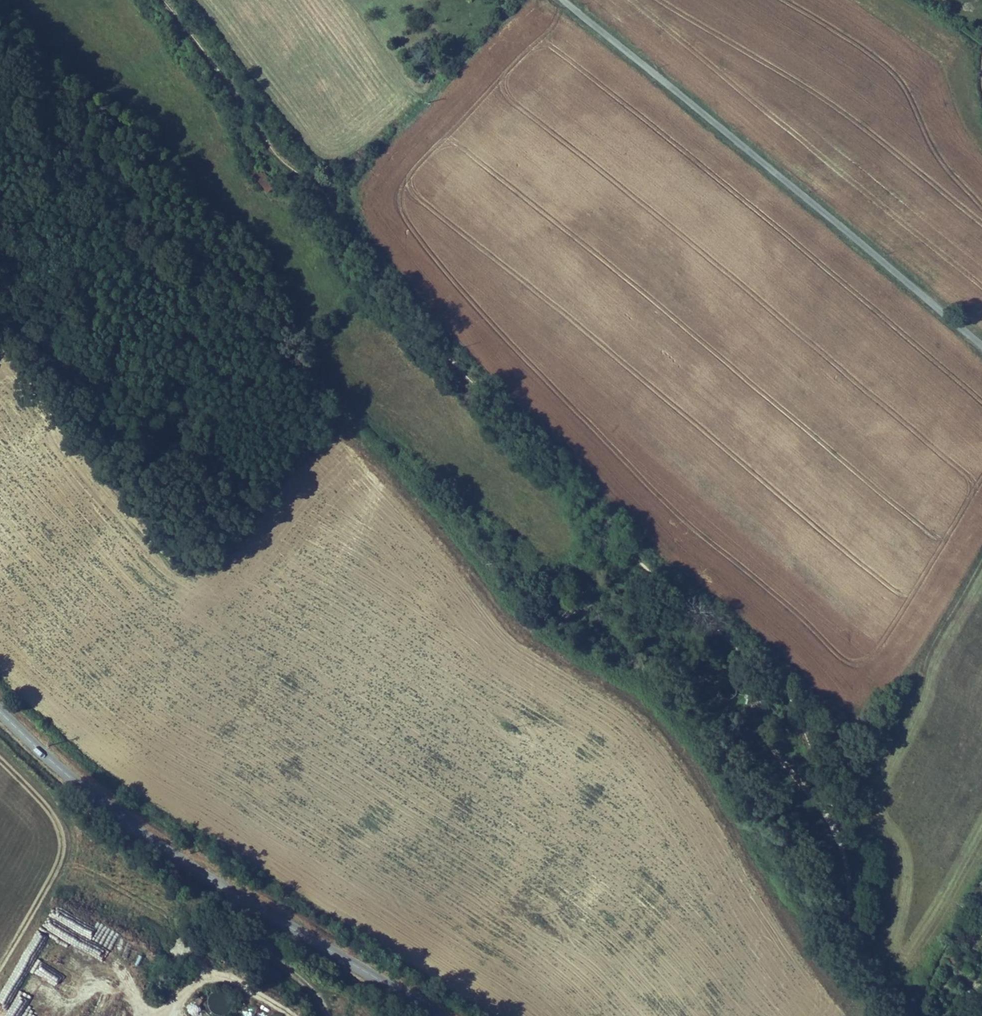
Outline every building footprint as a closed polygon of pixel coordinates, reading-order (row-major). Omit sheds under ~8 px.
[(729,698),(737,688),(728,681),(720,691),(729,698)]
